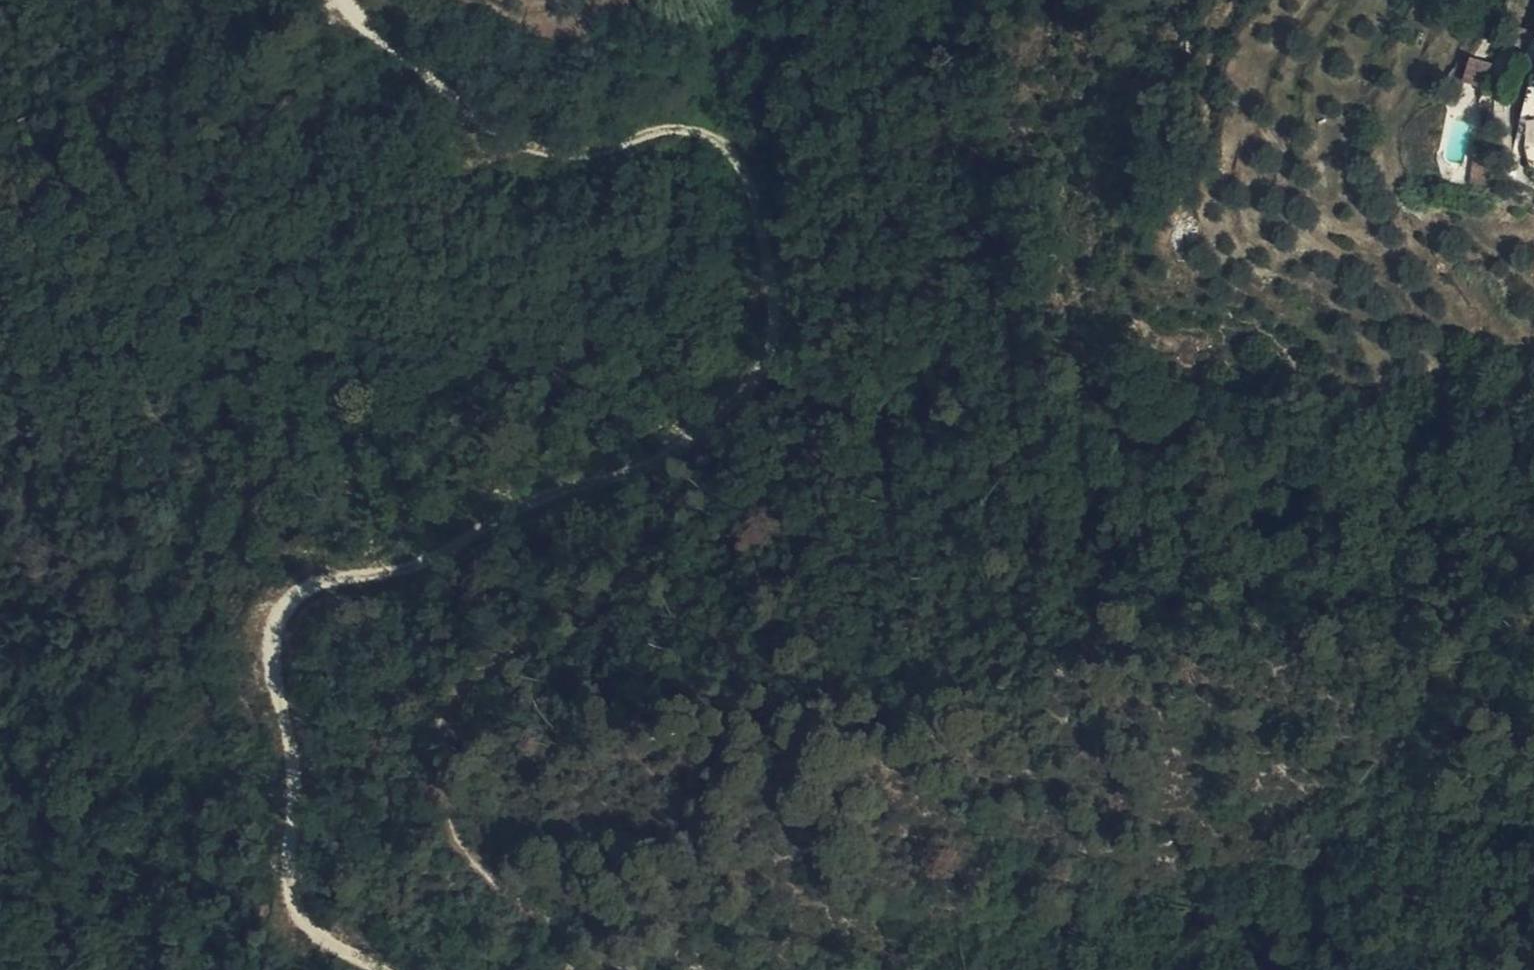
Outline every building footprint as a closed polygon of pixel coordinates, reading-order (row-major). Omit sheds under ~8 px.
[(1467,85),(1467,56),(1458,82),(1467,85)] [(1485,62),(1467,56),(1467,85),(1476,87),(1485,62)] [(1465,183),(1473,183),(1477,160),(1468,159),(1465,183)] [(1477,160),(1473,183),(1486,184),(1488,161),(1477,160)]
